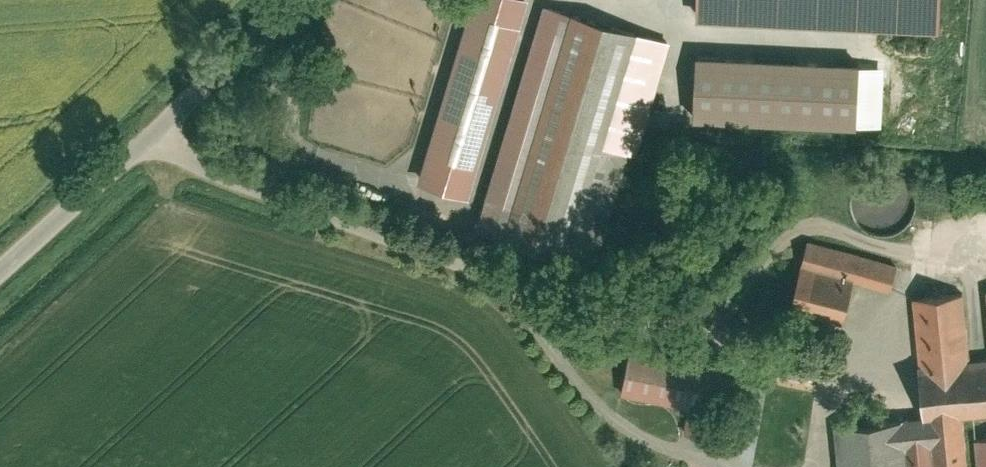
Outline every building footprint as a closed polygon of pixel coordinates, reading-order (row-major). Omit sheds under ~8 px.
[(417,177),(467,192),(524,0),(470,0),(417,177)] [(697,16),(938,26),(939,0),(698,0),(697,16)] [(540,1),(473,229),(593,264),(637,117),(658,123),(676,62),(632,49),(637,29),(540,1)] [(858,59),(696,53),(694,116),(856,122),(858,59)] [(894,236),(903,231),(910,223),(915,214),(916,203),(913,192),(907,183),(899,177),(889,173),(878,173),(868,177),(859,184),(854,193),(851,203),(852,214),(857,223),(864,231),(873,236),(883,237),(894,236)] [(806,238),(788,308),(841,323),(853,278),(888,288),(895,262),(806,238)] [(838,425),(842,466),(968,466),(963,415),(985,413),(985,358),(969,359),(964,293),(912,297),(922,418),(838,425)] [(630,345),(620,393),(688,406),(684,428),(717,435),(730,365),(630,345)] [(975,436),(978,466),(985,466),(985,435),(975,436)]
